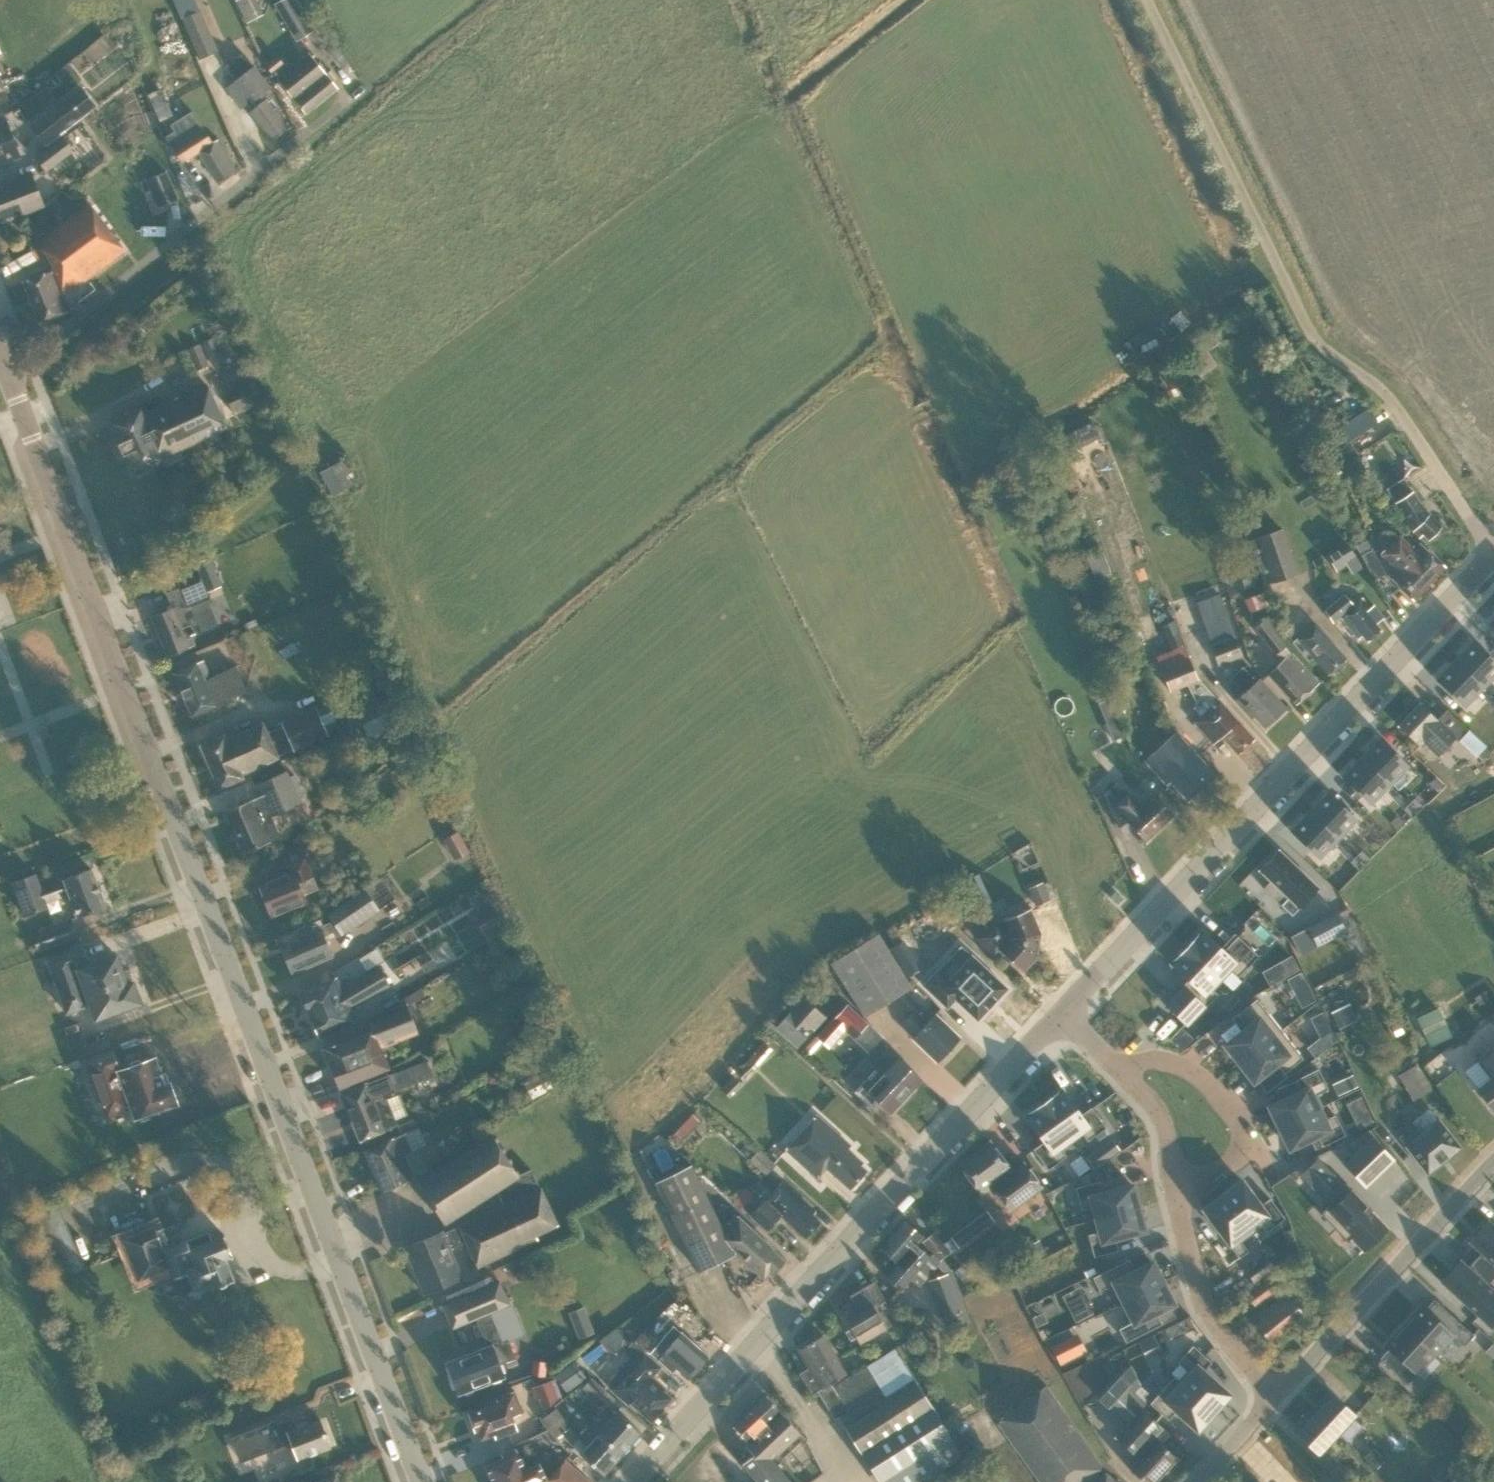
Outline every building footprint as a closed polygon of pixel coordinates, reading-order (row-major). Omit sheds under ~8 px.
[(181,18),(199,10),(195,0),(174,0),(181,18)] [(257,17),(249,0),(235,0),(246,22),(257,17)] [(296,40),(315,29),(297,0),(278,0),(274,3),(296,40)] [(199,10),(181,18),(194,46),(213,38),(201,9),(199,10)] [(170,68),(193,56),(185,41),(162,53),(170,68)] [(332,51),(342,65),(348,61),(337,47),(332,51)] [(278,77),(306,112),(338,87),(309,51),(278,77)] [(272,139),(288,126),(277,111),(281,108),(267,90),(271,87),(243,52),(226,66),(236,79),(235,80),(251,100),(256,106),(250,110),(272,139)] [(265,64),(272,73),(284,64),(277,55),(265,64)] [(9,98),(1,80),(0,77),(0,101),(9,98)] [(235,80),(225,87),(241,109),(251,100),(235,80)] [(81,86),(29,125),(44,145),(96,106),(81,86)] [(160,121),(174,114),(161,88),(147,94),(160,121)] [(212,142),(193,110),(170,124),(174,130),(167,134),(176,146),(173,148),(181,161),(199,150),(218,181),(237,169),(218,138),(212,142)] [(20,155),(6,119),(0,121),(0,163),(20,155)] [(36,156),(47,170),(73,150),(62,135),(36,156)] [(167,170),(146,180),(151,191),(159,188),(167,205),(180,199),(167,170)] [(1,221),(44,204),(32,173),(0,186),(0,219),(1,221)] [(83,279),(84,280),(125,249),(90,203),(39,241),(52,269),(23,281),(39,321),(70,308),(69,307),(63,291),(83,279)] [(226,356),(238,351),(229,330),(217,335),(226,356)] [(211,363),(224,357),(214,336),(202,341),(211,363)] [(197,369),(209,364),(200,342),(187,348),(197,369)] [(263,399),(254,378),(224,391),(233,412),(263,399)] [(1181,379),(1169,384),(1171,390),(1183,385),(1182,380),(1181,379)] [(126,452),(135,472),(163,459),(162,457),(227,426),(207,384),(143,415),(140,408),(111,422),(121,441),(118,443),(123,453),(126,452)] [(1344,438),(1347,442),(1376,422),(1367,408),(1338,428),(1344,438)] [(1100,437),(1093,422),(1057,439),(1063,452),(1088,440),(1089,443),(1100,437)] [(1322,434),(1327,445),(1341,439),(1341,440),(1344,438),(1338,428),(1337,428),(1336,427),(1322,434)] [(1332,457),(1326,461),(1330,467),(1336,462),(1332,457)] [(358,480),(346,458),(330,466),(343,489),(358,480)] [(1409,478),(1388,492),(1412,525),(1410,526),(1420,537),(1426,532),(1431,537),(1444,526),(1432,513),(1433,512),(1409,478)] [(1298,573),(1285,535),(1282,527),(1248,540),(1264,584),(1273,581),(1273,582),(1298,573)] [(1428,550),(1427,551),(1419,543),(1413,549),(1399,536),(1382,553),(1399,570),(1392,577),(1400,584),(1400,585),(1413,598),(1445,566),(1428,550)] [(1344,540),(1325,552),(1337,570),(1346,564),(1356,557),(1344,540)] [(1359,552),(1372,574),(1382,568),(1370,546),(1359,552)] [(1094,577),(1111,571),(1103,550),(1086,557),(1094,577)] [(200,574),(212,569),(207,556),(195,561),(200,574)] [(1244,585),(1260,579),(1255,566),(1239,573),(1244,585)] [(202,577),(169,590),(175,605),(151,615),(167,654),(194,643),(191,635),(200,631),(190,605),(210,597),(208,591),(202,577)] [(1269,605),(1264,592),(1251,597),(1256,610),(1269,605)] [(1210,644),(1218,665),(1242,656),(1234,634),(1235,634),(1220,593),(1197,601),(1212,643),(1210,644)] [(1363,597),(1354,604),(1346,594),(1324,610),(1333,621),(1341,615),(1359,638),(1363,634),(1368,640),(1381,630),(1376,623),(1384,617),(1374,604),(1370,607),(1363,597)] [(1296,703),(1318,683),(1318,682),(1291,652),(1292,651),(1265,618),(1255,626),(1282,660),(1268,673),(1296,703)] [(1315,622),(1297,637),(1293,641),(1308,659),(1313,655),(1329,674),(1346,659),(1315,622)] [(21,725),(7,682),(20,678),(5,629),(0,631),(0,731),(21,725)] [(1454,659),(1483,687),(1493,676),(1493,659),(1473,639),(1454,659)] [(1198,679),(1190,658),(1162,669),(1170,690),(1187,684),(1198,679)] [(235,666),(211,677),(203,659),(173,672),(192,714),(214,704),(214,703),(245,690),(235,666)] [(1454,659),(1435,679),(1464,707),(1483,687),(1454,659)] [(1260,678),(1256,681),(1243,666),(1231,676),(1244,691),(1235,699),(1252,717),(1254,715),(1264,726),(1286,707),(1260,678)] [(1194,707),(1200,714),(1210,705),(1217,699),(1198,679),(1187,684),(1196,701),(1195,702),(1197,704),(1194,707)] [(351,728),(382,715),(381,714),(376,702),(373,696),(342,710),(351,728)] [(376,702),(381,714),(394,708),(390,696),(376,702)] [(1222,734),(1238,753),(1254,739),(1219,698),(1217,699),(1210,705),(1200,714),(1198,716),(1218,738),(1222,734)] [(1447,708),(1437,718),(1421,702),(1398,725),(1419,746),(1424,740),(1439,754),(1455,738),(1458,740),(1459,739),(1469,729),(1447,708)] [(283,726),(267,731),(263,722),(226,738),(224,734),(200,744),(219,787),(243,777),(242,773),(278,757),(277,755),(293,748),(294,750),(329,735),(316,706),(281,721),(283,726)] [(388,729),(390,734),(407,727),(400,706),(394,708),(381,714),(382,715),(388,729)] [(369,737),(388,729),(382,715),(363,724),(369,737)] [(1493,744),(1493,743),(1493,723),(1489,718),(1478,728),(1493,744)] [(1119,721),(1108,726),(1113,738),(1124,733),(1119,721)] [(1475,755),(1475,756),(1486,745),(1469,729),(1459,739),(1475,755)] [(1170,780),(1188,800),(1216,774),(1176,731),(1145,760),(1167,783),(1170,780)] [(1379,737),(1361,757),(1390,785),(1409,765),(1379,737)] [(1486,747),(1477,756),(1482,760),(1491,752),(1486,747)] [(1361,757),(1342,776),(1371,804),(1390,785),(1361,757)] [(225,810),(243,851),(280,836),(271,815),(301,802),(287,770),(256,783),(261,795),(225,810)] [(1430,783),(1431,785),(1438,791),(1439,791),(1445,785),(1436,777),(1430,783)] [(1129,791),(1128,792),(1117,781),(1103,793),(1120,826),(1126,820),(1145,840),(1174,814),(1155,793),(1142,805),(1129,791)] [(1328,791),(1309,811),(1338,839),(1357,819),(1328,791)] [(1424,806),(1415,798),(1409,803),(1418,812),(1424,806)] [(1418,812),(1409,803),(1404,809),(1412,817),(1418,812)] [(1309,811),(1290,830),(1319,858),(1338,839),(1309,811)] [(1398,831),(1405,824),(1397,815),(1390,822),(1398,831)] [(464,840),(458,830),(443,838),(449,849),(464,840)] [(313,876),(312,876),(304,855),(306,854),(302,844),(282,852),(286,863),(289,871),(258,883),(271,916),(307,901),(304,893),(318,888),(313,876)] [(1292,915),(1318,887),(1317,886),(1278,849),(1259,869),(1287,896),(1280,904),(1292,915)] [(1370,859),(1362,850),(1356,856),(1365,865),(1370,859)] [(1365,865),(1356,856),(1350,862),(1359,870),(1365,865)] [(69,893),(77,916),(105,906),(91,867),(62,878),(62,876),(40,884),(35,872),(13,881),(25,915),(48,906),(46,902),(69,893)] [(978,874),(968,880),(974,891),(984,885),(978,874)] [(1050,900),(1043,882),(1029,888),(1036,906),(1050,900)] [(325,940),(341,933),(341,934),(379,909),(365,888),(327,913),(332,920),(319,926),(319,925),(279,943),(292,973),(332,955),(325,940)] [(478,908),(481,915),(493,908),(487,897),(480,901),(478,908)] [(1004,922),(1038,955),(1055,937),(1014,898),(997,916),(1004,922)] [(1307,926),(1317,946),(1346,931),(1336,911),(1307,926)] [(487,939),(497,934),(489,919),(479,924),(487,939)] [(74,937),(69,922),(32,937),(38,951),(74,937)] [(1021,973),(1038,955),(1004,922),(987,940),(1021,973)] [(974,925),(968,931),(977,940),(983,934),(974,925)] [(1199,933),(1186,946),(1222,980),(1231,971),(1237,977),(1258,955),(1238,936),(1224,950),(1221,947),(1204,930),(1200,934),(1199,933)] [(1299,952),(1312,945),(1305,931),(1292,938),(1299,952)] [(831,962),(864,1016),(912,986),(879,932),(831,962)] [(891,947),(901,962),(912,955),(903,940),(891,947)] [(1213,990),(1222,980),(1186,946),(1174,959),(1175,960),(1171,964),(1187,980),(1164,1004),(1187,1025),(1217,993),(1213,990)] [(80,967),(73,949),(47,958),(67,1012),(91,1003),(96,1018),(140,1002),(133,981),(127,983),(117,954),(80,967)] [(415,960),(422,972),(435,964),(428,953),(415,960)] [(1291,954),(1276,963),(1284,977),(1299,968),(1291,954)] [(947,1007),(955,998),(977,1019),(1007,987),(972,955),(948,980),(937,969),(923,985),(947,1007)] [(346,997),(385,976),(380,967),(357,981),(355,978),(341,987),(337,977),(300,992),(309,1014),(346,997)] [(1301,971),(1286,979),(1291,988),(1306,980),(1301,971)] [(346,997),(309,1014),(318,1035),(355,1019),(350,1008),(389,984),(385,976),(346,997)] [(1231,1006),(1253,998),(1248,985),(1226,993),(1231,1006)] [(818,1009),(804,995),(803,994),(790,1007),(791,1008),(774,1026),(796,1046),(813,1029),(814,1030),(826,1016),(818,1009)] [(1238,1060),(1280,1028),(1257,998),(1238,1013),(1247,1026),(1242,1030),(1225,1043),(1238,1060)] [(834,1016),(816,1035),(823,1041),(830,1047),(847,1029),(856,1037),(869,1022),(847,1002),(834,1016)] [(1348,1002),(1330,1011),(1339,1028),(1357,1019),(1348,1002)] [(388,1067),(380,1046),(417,1031),(406,1003),(368,1018),(371,1026),(322,1045),(339,1087),(388,1067)] [(1430,1047),(1452,1036),(1438,1006),(1416,1016),(1430,1047)] [(935,1013),(928,1021),(914,1008),(902,1021),(915,1033),(912,1037),(938,1061),(961,1037),(935,1013)] [(1303,1058),(1280,1028),(1238,1060),(1254,1081),(1257,1079),(1277,1063),(1284,1072),(1303,1058)] [(745,1079),(773,1048),(764,1041),(736,1071),(745,1079)] [(1477,1089),(1493,1110),(1493,1046),(1477,1060),(1491,1078),(1477,1089)] [(120,1069),(113,1049),(86,1059),(106,1115),(131,1106),(135,1117),(173,1103),(166,1083),(165,1083),(155,1056),(120,1069)] [(897,1059),(887,1049),(878,1058),(873,1063),(876,1066),(855,1088),(871,1105),(877,1098),(887,1108),(892,1103),(895,1106),(922,1079),(899,1056),(897,1059)] [(1340,1051),(1328,1054),(1335,1074),(1346,1071),(1340,1051)] [(388,1073),(388,1074),(394,1090),(395,1090),(433,1075),(426,1058),(402,1068),(388,1073)] [(1413,1100),(1433,1089),(1418,1063),(1398,1074),(1413,1100)] [(1328,1089),(1318,1068),(1296,1079),(1301,1090),(1281,1099),(1269,1105),(1280,1127),(1319,1108),(1323,1106),(1317,1094),(1328,1089)] [(730,1096),(742,1083),(732,1073),(719,1085),(730,1096)] [(1352,1073),(1344,1078),(1349,1089),(1358,1085),(1352,1073)] [(387,1097),(384,1099),(383,1095),(394,1090),(388,1074),(367,1082),(366,1081),(340,1092),(359,1140),(381,1132),(380,1131),(398,1124),(387,1097)] [(1058,1091),(1044,1101),(1071,1137),(1080,1130),(1087,1140),(1106,1127),(1091,1107),(1081,1114),(1064,1089),(1059,1092),(1058,1091)] [(1373,1122),(1361,1096),(1346,1104),(1359,1129),(1373,1122)] [(1385,1126),(1396,1121),(1387,1100),(1376,1104),(1385,1126)] [(1071,1137),(1044,1101),(1029,1112),(1030,1113),(1025,1116),(1043,1141),(1033,1148),(1048,1168),(1066,1155),(1059,1146),(1071,1137)] [(1324,1119),(1319,1108),(1280,1127),(1290,1148),(1310,1138),(1317,1134),(1322,1145),(1345,1134),(1335,1114),(1324,1119)] [(676,1148),(702,1120),(693,1112),(667,1140),(676,1148)] [(827,1166),(850,1187),(866,1169),(859,1163),(862,1161),(847,1147),(850,1144),(818,1114),(786,1149),(817,1177),(827,1166)] [(414,1118),(398,1125),(401,1133),(404,1132),(417,1126),(414,1118)] [(1461,1148),(1439,1120),(1420,1134),(1413,1125),(1398,1137),(1406,1148),(1427,1175),(1461,1148)] [(364,1149),(382,1191),(414,1177),(403,1153),(412,1149),(404,1132),(401,1133),(395,1136),(364,1149)] [(458,1225),(458,1226),(466,1243),(477,1266),(538,1238),(536,1234),(559,1224),(541,1186),(540,1187),(531,1168),(518,1174),(494,1136),(420,1183),(444,1222),(497,1189),(504,1204),(458,1225)] [(1395,1160),(1372,1136),(1343,1164),(1366,1187),(1395,1160)] [(1020,1162),(1012,1168),(990,1139),(958,1163),(980,1193),(990,1186),(1007,1210),(1038,1187),(1020,1162)] [(780,1162),(763,1146),(752,1157),(769,1174),(780,1162)] [(1107,1159),(1099,1148),(1086,1158),(1094,1168),(1107,1159)] [(1090,1168),(1081,1155),(1070,1163),(1079,1176),(1090,1168)] [(1299,1175),(1322,1199),(1341,1181),(1318,1157),(1299,1175)] [(733,1212),(721,1224),(692,1163),(655,1181),(699,1271),(729,1257),(730,1257),(736,1254),(744,1260),(744,1264),(748,1267),(751,1267),(753,1269),(754,1268),(763,1277),(769,1271),(772,1273),(784,1260),(733,1212)] [(1095,1203),(1097,1216),(1140,1208),(1135,1185),(1106,1190),(1104,1178),(1079,1183),(1084,1205),(1095,1203)] [(1242,1180),(1223,1194),(1249,1228),(1259,1221),(1266,1231),(1284,1217),(1270,1198),(1260,1205),(1242,1180)] [(793,1225),(805,1237),(821,1220),(782,1182),(768,1196),(765,1193),(749,1209),(779,1239),(793,1225)] [(753,1194),(745,1186),(733,1199),(742,1207),(753,1194)] [(1386,1228),(1351,1190),(1335,1205),(1332,1201),(1320,1213),(1347,1242),(1354,1235),(1366,1248),(1386,1228)] [(1249,1228),(1223,1194),(1204,1208),(1228,1241),(1239,1257),(1248,1251),(1241,1241),(1252,1232),(1249,1228)] [(1140,1208),(1097,1216),(1100,1229),(1088,1231),(1092,1253),(1116,1249),(1114,1237),(1144,1231),(1140,1208)] [(905,1218),(880,1247),(898,1264),(886,1277),(900,1290),(910,1278),(931,1255),(917,1242),(923,1234),(905,1218)] [(1488,1219),(1468,1240),(1481,1252),(1474,1259),(1493,1277),(1493,1225),(1488,1219)] [(959,1247),(976,1234),(968,1223),(951,1236),(959,1247)] [(208,1231),(163,1248),(154,1225),(122,1238),(139,1279),(170,1267),(180,1293),(209,1281),(212,1287),(233,1279),(225,1257),(232,1254),(223,1233),(211,1238),(208,1231)] [(451,1250),(466,1243),(458,1226),(443,1232),(442,1229),(404,1245),(424,1293),(462,1277),(451,1250)] [(934,1231),(922,1241),(932,1254),(939,1261),(944,1256),(949,1250),(934,1231)] [(1040,1241),(1026,1248),(1033,1260),(1046,1253),(1040,1241)] [(67,1251),(54,1256),(61,1272),(83,1262),(79,1252),(69,1256),(67,1251)] [(1275,1267),(1266,1254),(1245,1269),(1254,1282),(1275,1267)] [(939,1261),(937,1264),(946,1274),(953,1267),(944,1256),(939,1261)] [(1129,1258),(1093,1277),(1100,1290),(1114,1283),(1124,1301),(1162,1282),(1152,1261),(1135,1270),(1129,1258)] [(1493,1277),(1474,1259),(1468,1266),(1460,1259),(1440,1280),(1480,1316),(1493,1301),(1493,1290),(1487,1284),(1493,1277)] [(927,1280),(940,1317),(960,1310),(947,1273),(946,1274),(927,1280)] [(508,1339),(502,1341),(489,1311),(509,1303),(499,1279),(442,1304),(452,1327),(478,1316),(490,1344),(447,1361),(459,1393),(504,1376),(499,1362),(514,1356),(508,1339)] [(860,1312),(846,1320),(860,1343),(892,1325),(891,1323),(879,1302),(885,1299),(874,1280),(850,1295),(860,1312)] [(1244,1294),(1255,1309),(1273,1295),(1262,1280),(1244,1294)] [(1133,1321),(1119,1328),(1126,1342),(1162,1323),(1156,1312),(1170,1305),(1173,1303),(1162,1282),(1124,1301),(1133,1321)] [(1251,1318),(1269,1341),(1303,1314),(1285,1291),(1251,1318)] [(897,1319),(885,1299),(879,1302),(891,1323),(897,1319)] [(1085,1299),(1069,1308),(1075,1321),(1092,1312),(1085,1299)] [(1422,1304),(1403,1325),(1434,1353),(1452,1334),(1463,1344),(1464,1345),(1473,1334),(1436,1300),(1428,1310),(1425,1307),(1422,1304)] [(1188,1316),(1180,1320),(1185,1332),(1194,1328),(1188,1316)] [(590,1322),(575,1328),(579,1338),(594,1332),(590,1322)] [(681,1332),(680,1332),(673,1326),(658,1343),(654,1339),(658,1335),(646,1325),(632,1340),(648,1354),(650,1352),(672,1372),(676,1367),(688,1378),(708,1356),(681,1332)] [(1391,1350),(1382,1360),(1407,1383),(1434,1353),(1403,1325),(1385,1345),(1388,1348),(1391,1350)] [(833,1387),(832,1385),(830,1381),(846,1372),(823,1334),(800,1348),(811,1365),(799,1373),(811,1393),(817,1389),(820,1394),(833,1387)] [(1073,1334),(1051,1345),(1060,1364),(1083,1353),(1073,1334)] [(630,1356),(621,1366),(605,1384),(627,1404),(630,1401),(651,1420),(671,1397),(662,1389),(665,1385),(653,1374),(660,1366),(648,1354),(632,1340),(624,1350),(630,1356)] [(1484,1351),(1492,1358),(1493,1356),(1493,1342),(1484,1351)] [(601,1343),(582,1357),(588,1365),(606,1351),(601,1343)] [(1193,1345),(1177,1361),(1186,1369),(1178,1378),(1214,1411),(1229,1394),(1203,1370),(1211,1361),(1193,1345)] [(839,1415),(843,1422),(913,1379),(895,1350),(850,1377),(848,1375),(832,1385),(833,1387),(820,1394),(835,1418),(839,1415)] [(574,1360),(554,1374),(566,1390),(586,1376),(574,1360)] [(546,1362),(535,1361),(533,1374),(545,1375),(546,1362)] [(1130,1364),(1098,1400),(1107,1409),(1111,1405),(1131,1389),(1140,1381),(1130,1364)] [(1174,1375),(1150,1402),(1168,1419),(1176,1410),(1197,1429),(1214,1411),(1178,1378),(1174,1375)] [(597,1400),(606,1390),(591,1376),(582,1386),(597,1400)] [(913,1379),(843,1422),(880,1481),(920,1481),(961,1462),(952,1437),(915,1377),(913,1379)] [(550,1380),(535,1385),(531,1387),(536,1399),(540,1398),(545,1409),(558,1399),(550,1380)] [(1105,1466),(1045,1385),(996,1422),(1040,1481),(1084,1481),(1105,1466)] [(1141,1385),(1134,1391),(1143,1401),(1151,1394),(1141,1385)] [(517,1429),(512,1415),(522,1411),(514,1389),(496,1396),(497,1401),(469,1411),(475,1429),(478,1428),(481,1437),(493,1433),(495,1437),(517,1429)] [(787,1476),(779,1467),(785,1462),(781,1457),(804,1437),(765,1393),(732,1422),(748,1441),(745,1443),(754,1454),(742,1464),(757,1481),(802,1481),(793,1471),(787,1476)] [(1331,1393),(1314,1412),(1337,1434),(1354,1415),(1331,1393)] [(541,1417),(555,1437),(571,1426),(557,1407),(541,1417)] [(1115,1436),(1138,1457),(1129,1467),(1144,1481),(1153,1481),(1178,1457),(1161,1442),(1169,1432),(1156,1420),(1141,1407),(1129,1421),(1115,1436)] [(589,1424),(622,1453),(640,1433),(616,1411),(610,1419),(601,1411),(589,1424)] [(1337,1434),(1314,1412),(1296,1431),(1319,1453),(1337,1434)] [(292,1447),(297,1459),(330,1446),(319,1417),(308,1422),(307,1419),(295,1423),(293,1416),(276,1423),(275,1419),(230,1437),(235,1449),(236,1448),(239,1457),(271,1445),(274,1454),(292,1447)] [(1463,1423),(1456,1431),(1475,1449),(1482,1441),(1463,1423)] [(603,1474),(622,1453),(589,1424),(578,1436),(587,1445),(580,1452),(603,1474)] [(1373,1446),(1363,1456),(1376,1468),(1385,1458),(1373,1446)] [(515,1448),(501,1454),(503,1457),(486,1465),(493,1481),(492,1481),(543,1481),(546,1478),(539,1463),(525,1470),(515,1448)] [(546,1478),(543,1481),(591,1481),(565,1458),(546,1478)] [(1334,1481),(1351,1481),(1353,1481),(1338,1465),(1327,1474),(1334,1481)] [(1439,1481),(1465,1481),(1451,1469),(1439,1481)] [(1106,1472),(1096,1481),(1117,1481),(1106,1472)] [(335,1474),(315,1481),(339,1481),(335,1474)]
